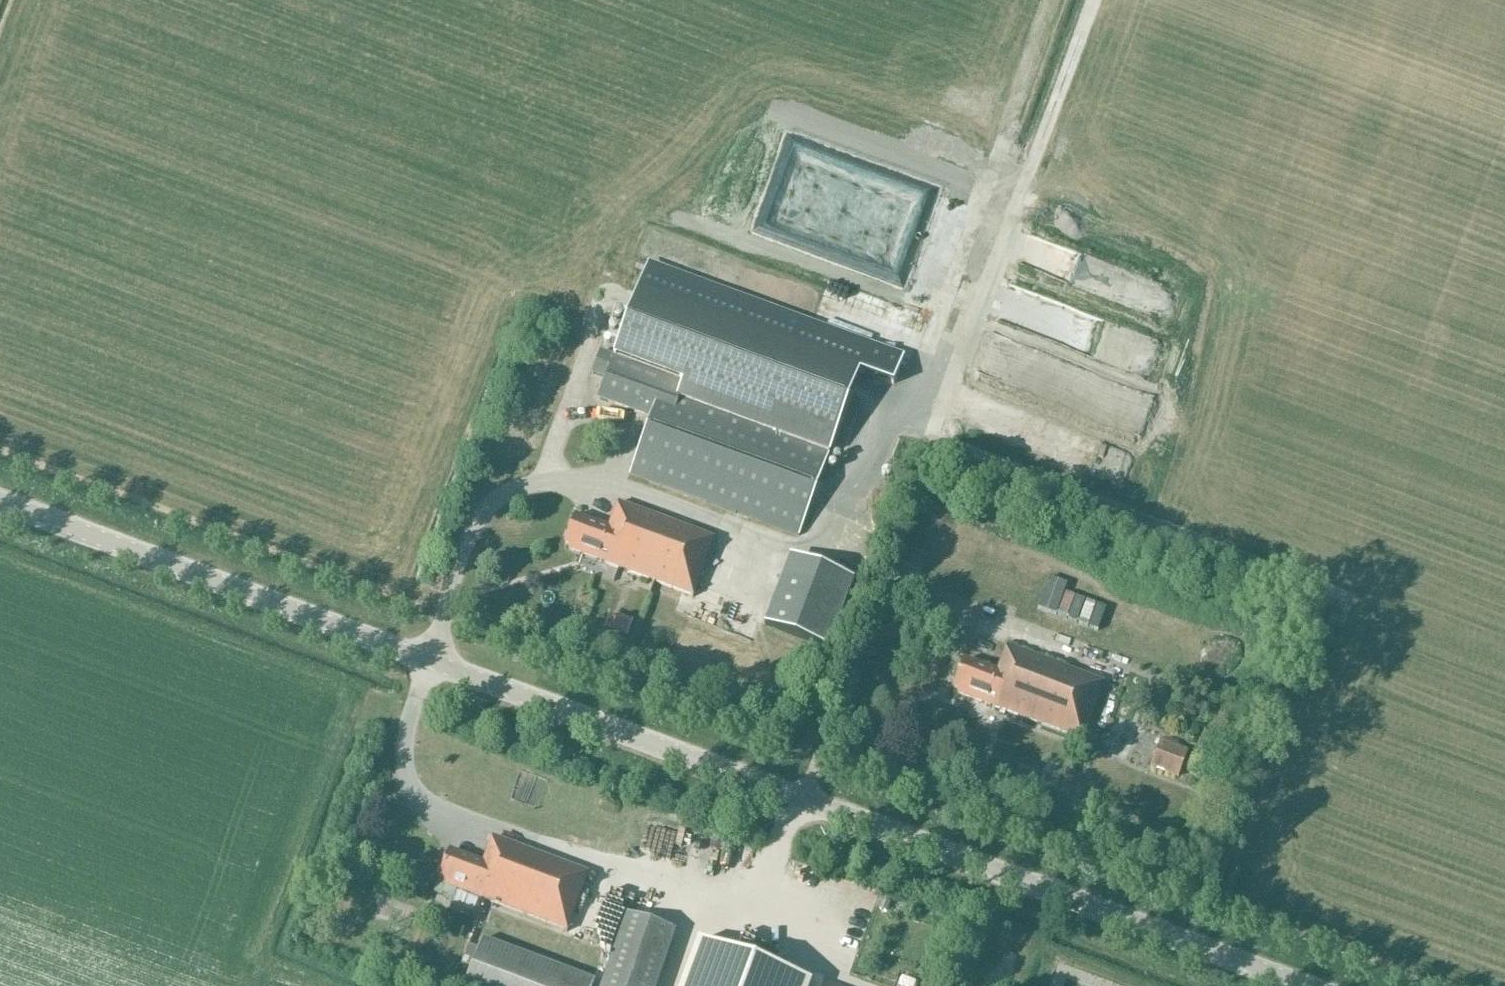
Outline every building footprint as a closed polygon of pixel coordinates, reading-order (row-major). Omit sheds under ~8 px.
[(600,353),(592,376),(605,381),(597,401),(650,420),(630,475),(799,537),(861,374),(862,372),(893,383),(902,359),(812,325),(648,265),(638,292),(613,358),(600,353)] [(571,546),(569,550),(693,597),(716,538),(619,502),(608,527),(576,515),(565,544),(571,546)] [(852,587),(788,562),(763,628),(827,653),(852,587)] [(1029,606),(1079,625),(1087,604),(1049,589),(1052,583),(1040,579),(1029,606)] [(1098,605),(1114,614),(1118,605),(1102,597),(1098,605)] [(1104,682),(1025,653),(1007,646),(999,671),(965,658),(953,689),(984,699),(982,704),(1082,741),(1104,682)] [(1150,767),(1178,777),(1188,749),(1161,739),(1150,767)] [(450,851),(439,880),(444,882),(443,886),(568,932),(591,873),(494,836),(485,864),(450,851)] [(677,931),(627,915),(602,985),(658,985),(677,931)] [(597,981),(483,938),(465,985),(594,985),(597,981)] [(813,984),(697,941),(680,985),(812,985),(813,984)]
